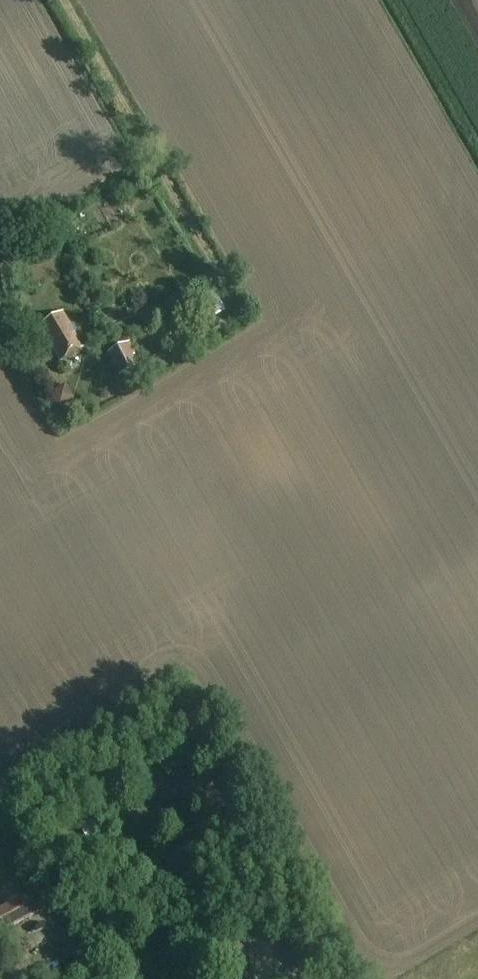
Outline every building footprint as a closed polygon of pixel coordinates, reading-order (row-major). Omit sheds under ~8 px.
[(83,346),(62,311),(38,326),(48,343),(50,342),(61,359),(83,346)] [(95,311),(87,315),(91,322),(99,317),(95,311)] [(107,353),(118,376),(139,366),(134,356),(136,355),(129,341),(107,353)] [(50,393),(59,407),(74,398),(65,384),(50,393)] [(0,909),(0,925),(4,932),(58,903),(47,883),(0,909)]
